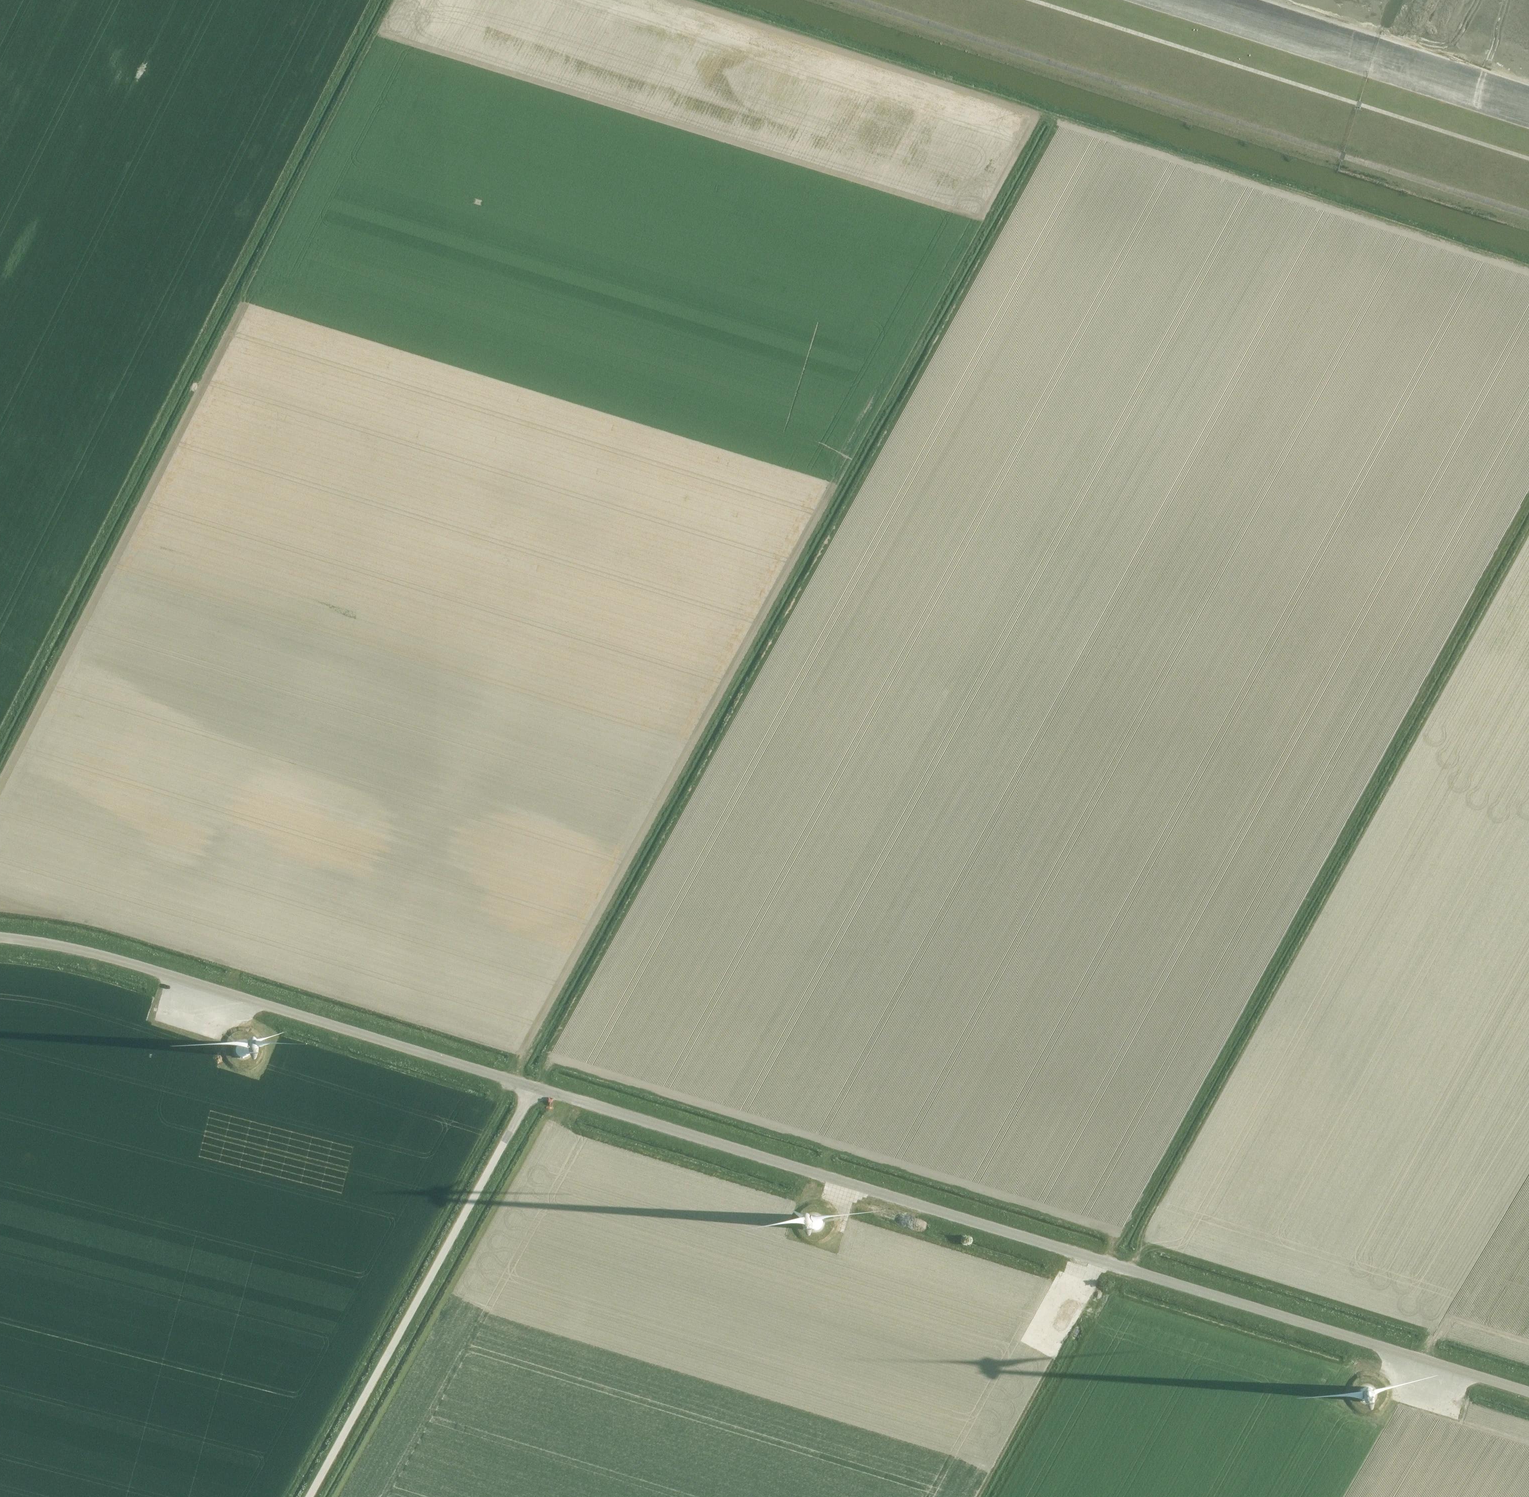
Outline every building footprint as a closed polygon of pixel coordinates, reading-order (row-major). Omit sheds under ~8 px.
[(236,1048),(236,1049),(236,1051),(236,1052),(236,1053),(237,1054),(238,1055),(239,1056),(240,1057),(241,1057),(242,1057),(243,1057),(244,1057),(246,1057),(247,1057),(248,1056),(249,1055),(250,1054),(251,1053),(251,1052),(251,1051),(251,1050),(251,1049),(251,1048),(251,1047),(250,1046),(249,1045),(249,1044),(248,1043),(247,1043),(246,1042),(245,1042),(244,1042),(243,1042),(242,1042),(241,1043),(240,1043),(239,1044),(238,1044),(237,1045),(237,1046),(236,1047),(236,1048)] [(807,1222),(807,1224),(807,1225),(808,1226),(808,1227),(809,1228),(810,1229),(811,1230),(812,1230),(813,1231),(814,1231),(816,1231),(817,1231),(818,1230),(819,1230),(820,1229),(820,1228),(821,1228),(822,1227),(822,1226),(822,1225),(823,1223),(822,1222),(822,1221),(822,1220),(821,1219),(821,1218),(820,1217),(819,1217),(818,1216),(817,1216),(816,1216),(815,1216),(814,1216),(812,1216),(811,1216),(810,1217),(810,1218),(809,1218),(808,1219),(808,1220),(807,1221),(807,1222)]
